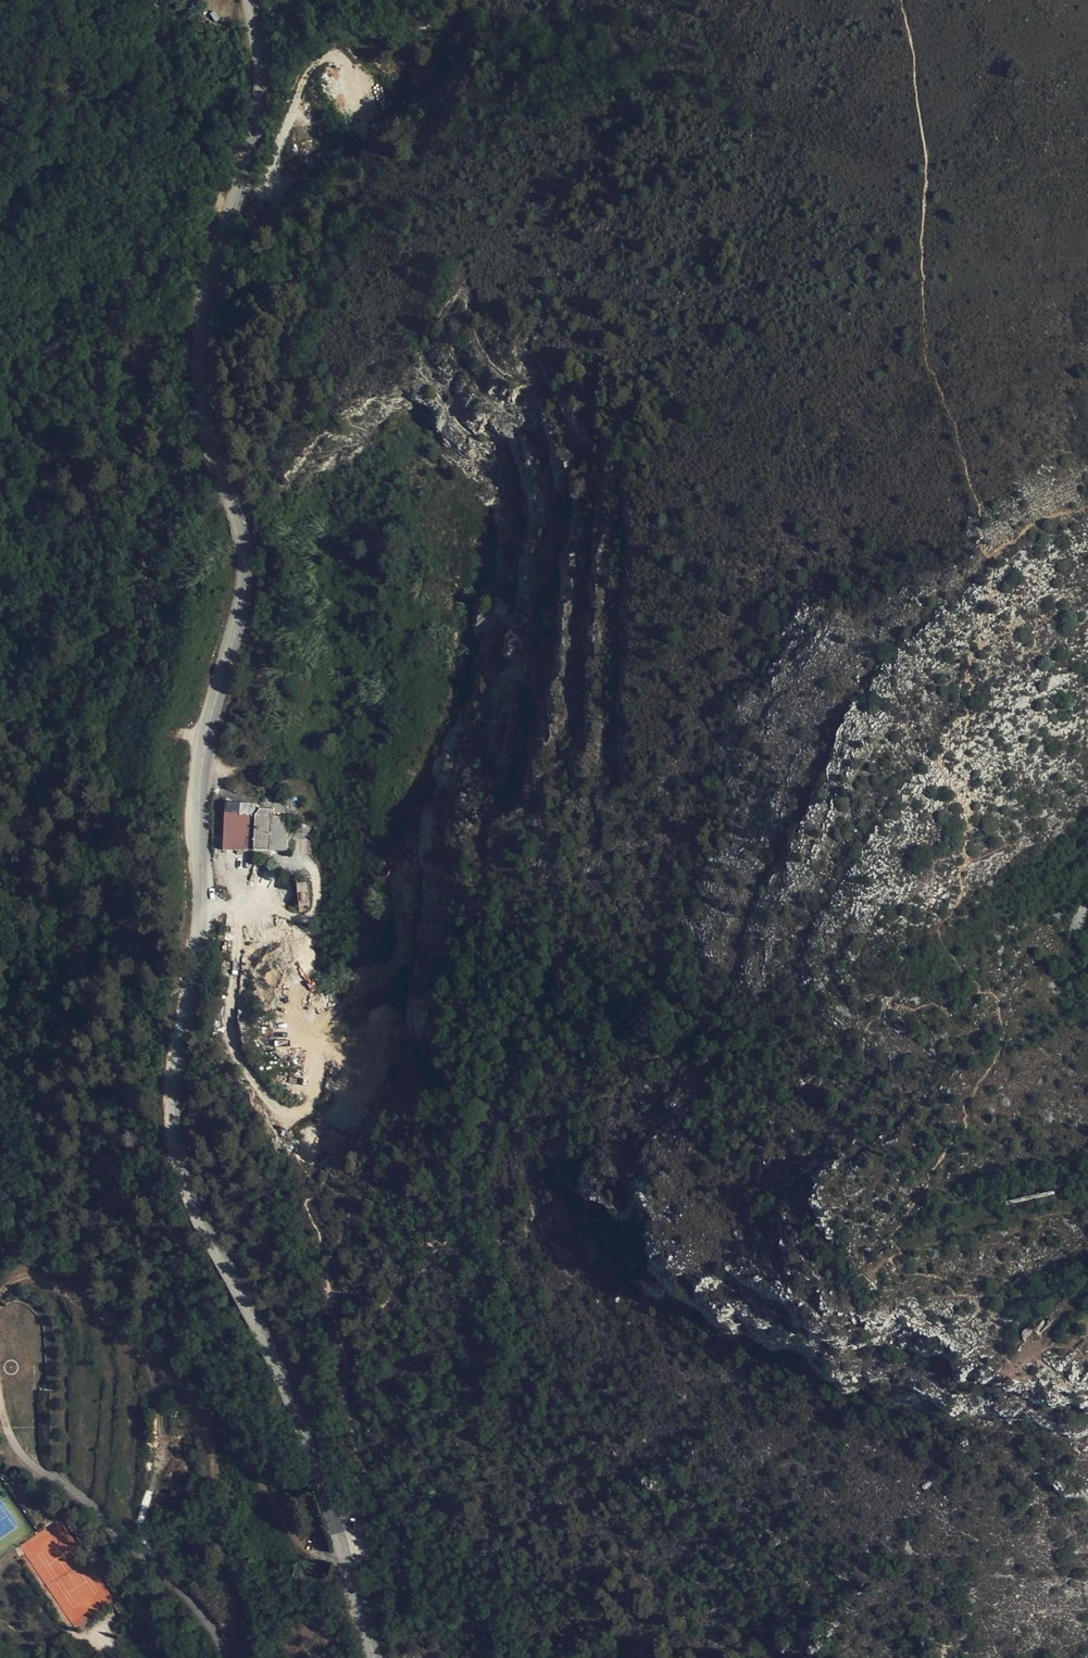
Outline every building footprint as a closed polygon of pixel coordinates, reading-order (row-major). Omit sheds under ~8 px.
[(222,801),(223,849),(248,849),(248,813),(240,813),(240,801),(222,801)] [(254,808),(254,850),(287,850),(286,819),(272,819),(272,808),(254,808)] [(266,881),(269,874),(259,870),(256,877),(266,881)] [(296,882),(298,911),(309,910),(306,881),(296,882)]
